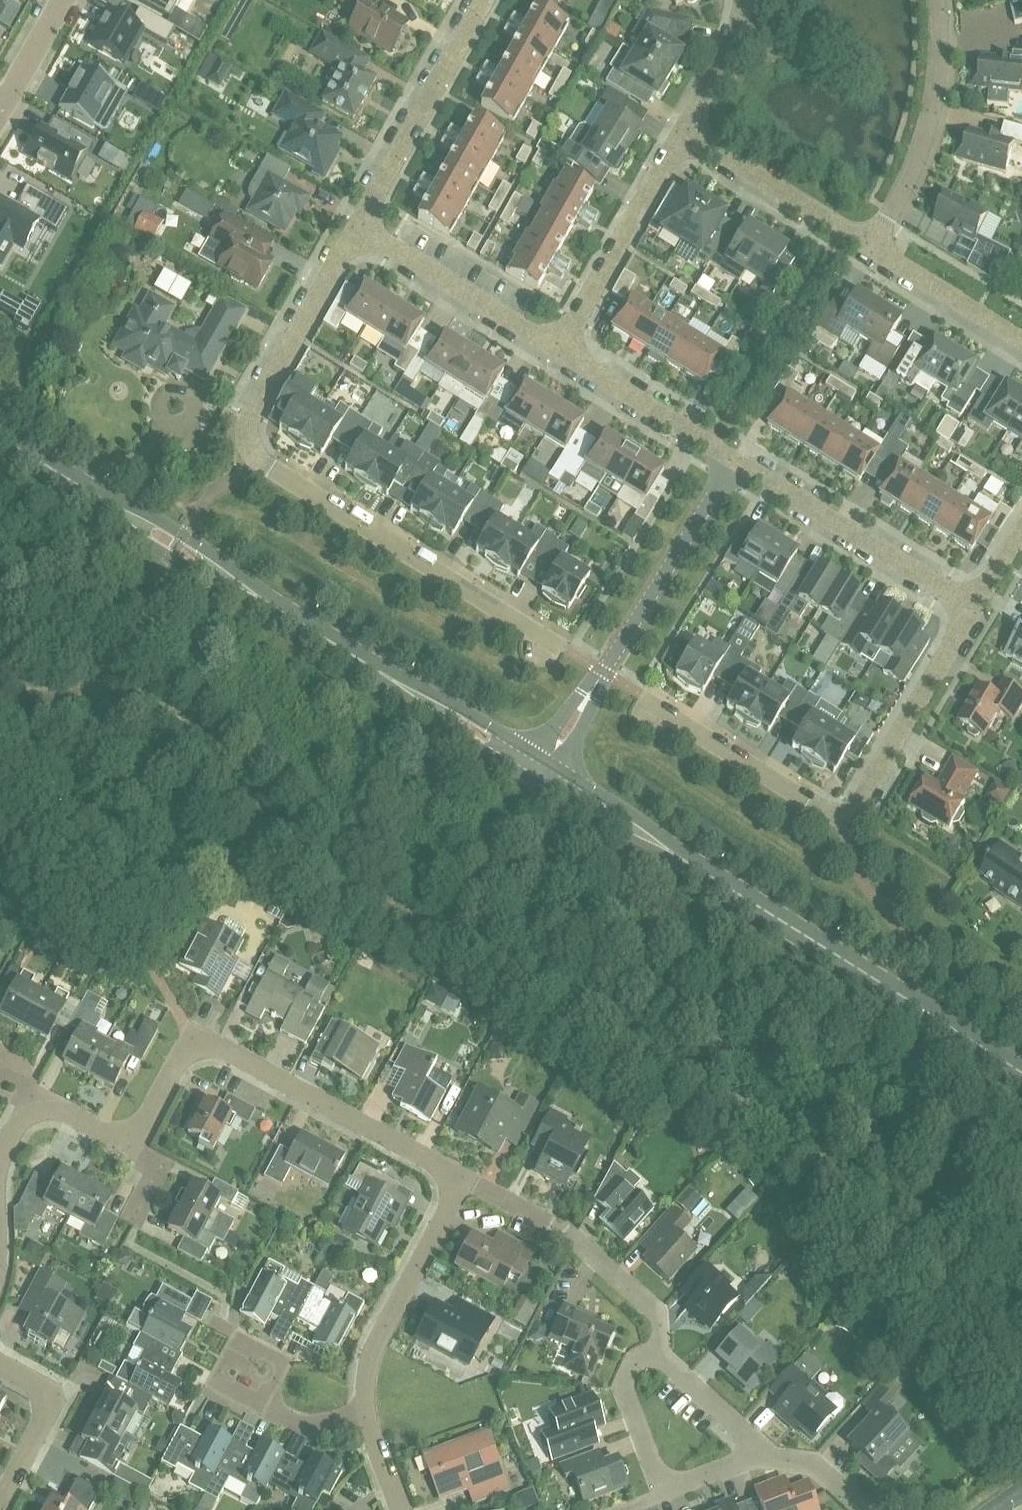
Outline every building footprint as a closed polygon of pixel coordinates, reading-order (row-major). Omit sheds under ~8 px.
[(145,6),(170,20),(181,0),(149,0),(145,6)] [(339,0),(359,12),(350,29),(391,53),(407,24),(377,7),(381,0),(339,0)] [(8,30),(20,9),(9,3),(7,6),(0,2),(0,26),(8,30)] [(1011,5),(1015,24),(1021,22),(1021,3),(1011,5)] [(509,23),(555,49),(568,24),(537,7),(528,23),(524,21),(525,20),(514,14),(509,23)] [(101,31),(92,47),(117,61),(123,64),(125,65),(126,64),(133,51),(144,32),(166,45),(175,30),(140,10),(132,24),(110,11),(99,30),(101,31)] [(651,26),(634,53),(670,75),(675,67),(679,70),(686,59),(682,56),(684,53),(666,42),(670,36),(672,36),(676,17),(649,11),(643,20),(651,26)] [(555,49),(509,23),(503,33),(514,39),(514,38),(518,40),(509,57),(540,75),(555,49)] [(601,35),(592,31),(585,44),(593,49),(601,35)] [(314,46),(309,55),(335,69),(325,86),(330,88),(322,102),(354,119),(376,80),(364,72),(371,60),(348,48),(322,32),(314,46)] [(1014,51),(1013,58),(997,56),(997,58),(983,56),(981,72),(976,72),(973,75),(971,79),(972,83),(975,87),(979,88),(990,89),(988,104),(1008,107),(1010,91),(1021,92),(1021,52),(1014,51)] [(670,75),(634,53),(621,74),(614,69),(606,82),(629,97),(637,85),(656,97),(658,94),(662,97),(669,86),(665,83),(670,75)] [(221,88),(233,66),(219,59),(210,55),(199,75),(207,80),(210,82),(209,84),(213,87),(214,85),(221,88)] [(540,75),(509,57),(500,72),(497,70),(497,69),(486,63),(481,73),(527,99),(540,75)] [(68,92),(59,109),(93,128),(98,121),(109,127),(128,93),(91,72),(84,68),(82,67),(81,69),(68,92)] [(556,82),(564,87),(572,74),(563,70),(556,82)] [(527,99),(481,73),(476,82),(486,88),(487,87),(490,89),(481,106),(513,124),(527,99)] [(564,87),(556,82),(548,96),(557,101),(564,87)] [(608,110),(595,132),(627,152),(632,143),(637,143),(641,136),(639,132),(640,130),(618,116),(628,101),(608,88),(598,104),(608,110)] [(285,92),(272,116),(293,127),(280,151),(314,170),(312,173),(312,175),(325,182),(341,152),(336,149),(342,139),(320,127),(326,115),(307,105),(285,92)] [(159,95),(151,108),(158,112),(160,113),(167,100),(166,99),(159,95)] [(37,138),(27,156),(37,162),(37,163),(53,173),(54,172),(73,183),(95,143),(53,119),(46,131),(44,130),(43,129),(41,132),(37,138)] [(451,126),(446,135),(491,161),(505,136),(474,119),(465,135),(461,133),(462,132),(451,126)] [(1005,122),(1001,136),(986,132),(985,133),(971,129),(967,145),(962,144),(958,146),(956,150),(956,154),(959,158),(963,160),(1006,172),(1015,142),(1021,144),(1021,127),(1005,122)] [(542,127),(533,123),(526,136),(534,141),(542,127)] [(627,152),(595,132),(586,146),(576,139),(563,160),(584,172),(591,161),(613,174),(614,172),(619,172),(623,165),(621,161),(627,152)] [(491,161),(446,135),(440,145),(451,151),(451,150),(455,152),(446,168),(477,186),(491,161)] [(532,152),(523,147),(516,160),(524,165),(532,152)] [(548,155),(539,150),(532,164),(540,168),(548,155)] [(294,209),(303,195),(283,183),(291,169),(268,156),(252,184),(250,187),(249,191),(249,195),(251,199),(254,202),(248,211),(284,232),(296,210),(294,209)] [(477,186),(446,168),(437,184),(434,182),(434,181),(423,175),(418,184),(464,210),(477,186)] [(548,197),(594,223),(598,214),(588,208),(587,209),(584,207),(593,191),(562,173),(548,197)] [(496,196),(504,200),(511,188),(503,183),(496,196)] [(464,210),(418,184),(413,194),(423,200),(424,199),(427,201),(418,218),(450,236),(464,210)] [(681,242),(706,201),(704,199),(704,195),(694,189),(690,191),(686,189),(675,208),(664,201),(648,230),(658,236),(662,230),(681,242)] [(999,266),(1004,268),(1012,252),(978,235),(989,213),(949,193),(945,192),(940,193),(937,196),(937,200),(938,204),(942,207),(935,221),(948,228),(947,229),(961,236),(962,235),(979,243),(968,265),(992,281),(999,266)] [(507,207),(516,212),(523,199),(515,194),(507,207)] [(2,267),(14,246),(22,251),(39,222),(57,232),(58,230),(56,229),(67,211),(68,212),(69,210),(43,195),(31,216),(2,200),(0,204),(0,266),(2,267)] [(143,195),(126,224),(152,239),(163,221),(152,215),(159,204),(143,195)] [(504,200),(496,196),(488,209),(496,214),(504,200)] [(548,197),(534,222),(565,240),(574,224),(578,226),(577,227),(588,233),(594,223),(548,197)] [(706,201),(681,242),(700,253),(696,260),(707,267),(709,263),(724,239),(725,239),(714,232),(726,213),(723,211),(723,206),(713,200),(709,202),(706,201)] [(516,212),(507,207),(500,221),(508,225),(516,212)] [(224,216),(210,241),(228,251),(219,267),(229,273),(230,278),(240,284),(246,282),(258,289),(273,263),(264,258),(273,244),(224,216)] [(534,222),(520,246),(566,272),(571,263),(560,257),(560,258),(556,256),(565,240),(534,222)] [(734,246),(724,239),(709,263),(729,275),(734,266),(745,273),(768,236),(762,233),(762,229),(753,223),(750,225),(748,224),(734,246)] [(482,239),(474,234),(466,248),(475,253),(482,239)] [(768,236),(745,273),(756,280),(751,289),(770,301),(784,277),(774,270),(788,249),(786,248),(786,244),(777,238),(774,240),(768,236)] [(496,247),(487,243),(480,256),(488,261),(496,247)] [(566,272),(520,246),(506,272),(537,290),(546,273),(550,275),(549,276),(560,282),(566,272)] [(636,278),(624,272),(612,293),(624,300),(636,278)] [(687,288),(674,280),(669,288),(682,297),(687,288)] [(384,296),(383,296),(364,284),(348,309),(336,301),(323,323),(335,331),(345,315),(365,327),(384,296)] [(704,302),(709,294),(696,286),(691,294),(704,302)] [(859,337),(879,305),(857,292),(844,312),(833,304),(811,339),(831,352),(845,329),(859,337)] [(384,296),(365,327),(384,339),(404,309),(398,305),(399,303),(384,294),(383,296),(384,296)] [(722,302),(709,294),(704,302),(716,310),(722,302)] [(127,354),(123,360),(143,371),(147,365),(168,377),(169,374),(179,380),(185,370),(206,381),(245,311),(222,298),(201,334),(197,331),(187,334),(185,338),(164,326),(174,308),(150,295),(140,313),(135,310),(114,346),(127,354)] [(630,340),(649,309),(631,297),(612,328),(630,340)] [(27,298),(13,323),(28,331),(42,307),(27,298)] [(879,305),(859,337),(873,346),(859,369),(879,381),(884,372),(887,369),(901,346),(889,339),(901,319),(898,317),(901,313),(890,306),(887,311),(879,305)] [(404,309),(384,339),(394,345),(390,351),(392,356),(398,360),(394,367),(404,374),(405,374),(418,353),(408,346),(424,321),(404,309)] [(649,309),(630,340),(648,351),(667,320),(649,309)] [(667,320),(648,351),(666,362),(685,331),(667,320)] [(703,343),(685,331),(666,362),(684,373),(703,343)] [(934,382),(954,352),(944,346),(946,342),(932,333),(917,357),(904,349),(889,373),(911,386),(916,385),(928,392),(928,393),(935,382),(934,382)] [(405,374),(404,374),(402,377),(413,384),(425,364),(444,376),(445,377),(464,346),(463,346),(444,334),(428,359),(418,353),(405,374)] [(722,354),(703,343),(684,373),(703,385),(719,360),(729,366),(743,345),(732,338),(722,354)] [(445,377),(444,376),(438,387),(458,399),(484,358),(478,355),(479,353),(464,344),(463,346),(464,346),(445,377)] [(963,357),(954,352),(934,382),(935,382),(947,390),(941,400),(948,405),(946,409),(951,411),(950,412),(960,417),(975,393),(965,387),(980,363),(965,354),(963,357)] [(368,366),(355,358),(350,366),(363,374),(368,366)] [(504,371),(484,358),(458,399),(478,411),(474,417),(485,423),(498,402),(488,396),(504,371)] [(786,436),(805,406),(797,401),(800,395),(799,389),(793,385),(799,375),(788,368),(773,393),(783,400),(767,425),(786,436)] [(838,393),(843,385),(830,377),(825,385),(838,393)] [(298,446),(321,409),(310,402),(315,394),(292,380),(279,401),(292,409),(279,429),(280,430),(281,429),(289,435),(288,437),(297,445),(298,446)] [(498,402),(485,423),(495,430),(505,414),(525,426),(544,396),(543,395),(524,383),(508,408),(498,402)] [(1021,408),(1021,390),(1019,388),(1012,386),(1006,384),(993,404),(981,397),(967,419),(987,432),(993,423),(1007,432),(1021,408)] [(856,393),(843,385),(838,393),(851,401),(856,393)] [(544,393),(543,395),(544,396),(525,426),(544,438),(564,408),(558,404),(560,403),(544,393)] [(883,402),(874,397),(869,394),(864,402),(877,410),(883,402)] [(332,416),(321,409),(298,446),(300,447),(311,451),(312,449),(321,454),(320,455),(321,455),(334,435),(345,443),(361,417),(340,404),(332,416)] [(805,406),(786,436),(804,448),(823,417),(805,406)] [(584,420),(564,408),(544,438),(564,451),(548,477),(559,483),(565,473),(578,452),(568,445),(584,420)] [(1007,432),(1021,441),(1015,452),(1021,456),(1021,408),(1007,432)] [(445,421),(432,413),(426,421),(440,429),(445,421)] [(361,417),(345,443),(357,450),(345,470),(346,470),(355,475),(354,477),(362,485),(364,486),(386,450),(375,443),(383,430),(361,417)] [(823,417),(804,448),(822,459),(841,428),(823,417)] [(859,439),(841,428),(822,459),(840,470),(859,439)] [(588,458),(578,452),(565,473),(575,480),(580,473),(586,477),(592,476),(595,470),(605,476),(624,445),(623,445),(604,433),(588,458)] [(859,439),(840,470),(859,482),(875,456),(885,463),(898,441),(888,435),(878,451),(859,439)] [(953,446),(949,443),(940,438),(935,446),(948,454),(953,446)] [(898,441),(885,463),(895,469),(879,494),(883,497),(881,501),(890,506),(892,502),(898,506),(917,475),(924,465),(905,454),(909,448),(898,441)] [(624,443),(623,445),(624,445),(605,476),(624,488),(644,457),(638,454),(640,452),(624,443)] [(386,450),(364,486),(366,487),(376,491),(378,489),(386,495),(387,496),(399,476),(411,483),(427,458),(405,444),(398,457),(386,450)] [(644,457),(624,488),(644,500),(634,516),(645,523),(659,501),(648,495),(664,470),(644,457)] [(968,474),(973,465),(960,457),(955,466),(968,474)] [(427,458),(411,483),(423,490),(410,510),(412,511),(412,510),(420,516),(419,518),(428,525),(430,526),(452,490),(441,483),(448,471),(427,458)] [(518,467),(505,459),(500,467),(513,475),(518,467)] [(973,465),(968,474),(981,482),(986,473),(973,465)] [(935,486),(917,475),(898,506),(916,517),(935,486)] [(463,497),(452,490),(430,526),(431,527),(442,532),(443,530),(452,535),(451,536),(452,537),(465,517),(476,524),(492,498),(471,485),(463,497)] [(953,498),(935,486),(916,517),(934,528),(953,498)] [(492,498),(476,524),(488,531),(476,551),(477,552),(477,551),(486,556),(485,559),(494,566),(495,567),(517,532),(496,519),(504,506),(492,499),(492,498)] [(953,498),(934,528),(952,540),(971,509),(971,508),(953,498)] [(977,498),(971,508),(971,509),(952,540),(971,551),(987,526),(998,533),(1012,512),(999,504),(996,509),(977,498)] [(602,511),(589,503),(584,511),(597,519),(602,511)] [(589,524),(576,517),(567,533),(580,540),(589,524)] [(528,538),(517,532),(495,567),(497,568),(507,573),(509,570),(517,576),(518,577),(530,557),(542,564),(557,541),(558,539),(540,528),(536,526),(528,538)] [(758,573),(778,540),(759,528),(748,546),(737,539),(724,559),(736,566),(739,561),(758,573)] [(797,552),(778,540),(758,573),(776,585),(773,590),(785,597),(794,583),(798,577),(786,570),(797,552)] [(557,541),(542,564),(554,572),(541,592),(543,592),(544,593),(543,595),(552,602),(555,604),(565,609),(566,606),(568,607),(567,608),(569,609),(576,597),(579,599),(586,588),(583,586),(590,575),(589,574),(588,575),(562,559),(569,548),(557,541)] [(819,611),(839,578),(833,575),(833,570),(824,565),(821,567),(819,566),(804,589),(794,583),(779,607),(800,619),(809,605),(819,611)] [(839,578),(819,611),(829,618),(820,632),(841,645),(855,621),(845,615),(860,591),(839,578)] [(855,621),(841,645),(872,664),(880,652),(901,617),(880,604),(865,627),(855,621)] [(922,630),(901,617),(880,652),(891,659),(883,671),(904,684),(918,660),(908,653),(922,630)] [(759,627),(745,619),(737,632),(751,641),(759,627)] [(1001,652),(1015,661),(1013,663),(1021,669),(1021,629),(1019,632),(1015,630),(1001,652)] [(740,658),(742,655),(716,639),(709,650),(697,643),(698,642),(696,641),(689,652),(687,651),(680,662),(683,663),(676,675),(677,676),(677,675),(679,676),(677,678),(686,686),(689,688),(699,692),(701,689),(702,690),(702,691),(703,692),(715,672),(727,679),(740,658)] [(740,658),(727,679),(739,686),(726,706),(728,707),(728,706),(737,712),(735,714),(744,721),(746,722),(768,686),(757,679),(762,671),(740,658)] [(779,693),(768,686),(746,722),(747,723),(758,728),(759,726),(768,731),(767,732),(769,732),(781,712),(793,720),(808,694),(787,681),(779,693)] [(968,710),(966,709),(960,718),(962,719),(961,722),(970,727),(968,730),(969,734),(976,738),(979,737),(981,734),(985,736),(999,712),(1013,720),(1021,705),(1021,694),(1004,683),(996,697),(980,688),(968,710)] [(808,694),(793,720),(804,727),(792,747),(793,748),(793,747),(802,752),(801,754),(810,762),(811,763),(833,727),(813,714),(821,701),(809,693),(808,694)] [(845,734),(833,727),(811,763),(813,764),(823,768),(825,766),(833,771),(833,772),(834,773),(846,753),(858,760),(873,735),(852,722),(845,734)] [(961,800),(977,773),(954,759),(938,786),(927,780),(911,806),(924,813),(923,814),(924,819),(932,824),(937,823),(938,821),(950,829),(954,823),(955,824),(960,822),(965,814),(963,809),(962,809),(965,803),(961,800)] [(1010,792),(996,784),(988,798),(1001,806),(1010,792)] [(79,793),(74,801),(86,809),(91,800),(79,793)] [(1002,844),(981,875),(998,887),(996,890),(1021,908),(1021,857),(1002,844)] [(227,923),(222,932),(205,923),(182,967),(208,981),(203,990),(220,999),(234,972),(228,969),(242,943),(241,943),(246,933),(245,929),(231,922),(227,923)] [(306,992),(283,980),(291,965),(276,957),(246,1012),(261,1020),(266,1010),(286,1021),(281,1031),(306,1045),(318,1024),(305,1017),(313,1003),(319,1007),(330,986),(314,977),(306,992)] [(255,982),(260,966),(246,962),(241,978),(255,982)] [(42,994),(31,988),(36,978),(12,966),(0,988),(0,989),(12,995),(2,1014),(24,1027),(42,994)] [(53,1000),(42,994),(24,1027),(47,1039),(58,1020),(70,1026),(71,1025),(82,1003),(59,991),(53,1000)] [(82,1003),(71,1025),(81,1031),(64,1062),(89,1075),(108,1040),(93,1032),(102,1016),(95,1012),(102,999),(88,992),(82,1003)] [(448,1008),(463,1021),(473,1010),(458,997),(448,1008)] [(111,1021),(121,1005),(109,998),(100,1014),(111,1021)] [(363,1080),(381,1046),(333,1021),(312,1061),(333,1072),(336,1066),(363,1080)] [(123,1048),(108,1040),(89,1075),(114,1088),(130,1057),(142,1063),(159,1031),(145,1023),(138,1036),(132,1033),(123,1048)] [(430,1123),(445,1094),(426,1083),(437,1062),(406,1045),(394,1067),(405,1073),(392,1098),(412,1108),(410,1113),(430,1123)] [(526,1127),(537,1106),(520,1097),(513,1111),(479,1093),(459,1130),(498,1151),(514,1121),(526,1127)] [(249,1125),(256,1110),(228,1095),(221,1108),(206,1101),(189,1133),(201,1140),(199,1144),(213,1151),(226,1127),(230,1129),(236,1118),(249,1125)] [(580,1157),(590,1139),(581,1134),(582,1132),(577,1129),(576,1132),(563,1125),(566,1121),(551,1113),(533,1145),(547,1153),(537,1171),(564,1186),(572,1173),(576,1175),(585,1159),(580,1157)] [(328,1184),(343,1156),(304,1135),(297,1148),(296,1147),(293,1153),(280,1147),(265,1176),(283,1186),(293,1166),(328,1184)] [(594,1201),(608,1214),(601,1222),(623,1242),(651,1211),(631,1192),(640,1181),(629,1171),(625,1175),(614,1164),(600,1189),(594,1201)] [(377,1245),(400,1200),(394,1197),(399,1186),(360,1165),(352,1180),(366,1188),(345,1228),(377,1245)] [(70,1217),(88,1184),(63,1171),(51,1194),(32,1183),(19,1207),(43,1219),(50,1206),(70,1217)] [(181,1206),(230,1233),(236,1221),(216,1210),(222,1199),(233,1205),(240,1192),(216,1179),(209,1192),(193,1183),(188,1193),(186,1191),(183,1191),(177,1202),(179,1204),(182,1205),(181,1206)] [(88,1184),(70,1217),(86,1225),(80,1235),(104,1248),(116,1225),(101,1217),(112,1197),(88,1184)] [(230,1233),(181,1206),(169,1229),(185,1238),(178,1250),(201,1262),(208,1250),(210,1251),(216,1239),(224,1244),(230,1233)] [(689,1223),(674,1210),(653,1233),(662,1241),(645,1260),(669,1282),(696,1252),(677,1236),(689,1223)] [(522,1275),(534,1252),(507,1238),(501,1249),(473,1235),(456,1266),(501,1290),(512,1269),(522,1275)] [(311,1294),(281,1278),(286,1269),(269,1260),(241,1314),(264,1326),(271,1314),(294,1326),(297,1320),(297,1319),(311,1294)] [(710,1329),(737,1300),(726,1290),(728,1287),(706,1267),(687,1288),(702,1302),(692,1312),(710,1329)] [(73,1336),(83,1317),(56,1302),(65,1285),(41,1272),(24,1305),(36,1311),(26,1331),(52,1345),(61,1329),(73,1336)] [(180,1353),(192,1330),(181,1325),(193,1301),(163,1286),(156,1299),(161,1301),(152,1319),(135,1310),(127,1326),(149,1339),(150,1338),(179,1354),(179,1353),(180,1353)] [(314,1287),(311,1294),(297,1319),(297,1320),(319,1331),(313,1343),(338,1355),(365,1304),(348,1295),(344,1303),(314,1287)] [(531,1330),(544,1302),(533,1297),(520,1325),(531,1330)] [(486,1334),(493,1321),(460,1303),(453,1315),(435,1305),(417,1339),(467,1366),(485,1333),(486,1334)] [(600,1360),(605,1348),(609,1350),(614,1337),(611,1335),(612,1333),(587,1322),(589,1317),(565,1307),(550,1339),(573,1348),(565,1367),(588,1377),(596,1359),(600,1360)] [(750,1389),(777,1360),(760,1344),(756,1347),(740,1333),(720,1355),(736,1370),(733,1374),(750,1389)] [(150,1338),(149,1339),(134,1368),(125,1364),(117,1380),(129,1386),(152,1398),(169,1407),(181,1383),(171,1377),(183,1355),(180,1353),(179,1353),(179,1354),(150,1338)] [(812,1438),(832,1415),(835,1418),(843,1409),(843,1401),(837,1395),(829,1396),(823,1402),(815,1394),(818,1390),(810,1383),(821,1372),(820,1363),(808,1352),(794,1368),(772,1392),(783,1401),(774,1411),(790,1425),(793,1421),(812,1438)] [(152,1398),(129,1386),(121,1402),(106,1394),(94,1417),(126,1434),(138,1412),(143,1415),(152,1398)] [(889,1457),(909,1435),(884,1411),(895,1399),(884,1389),(872,1401),(880,1408),(849,1442),(869,1461),(864,1466),(882,1482),(897,1465),(889,1457)] [(582,1434),(603,1425),(592,1395),(550,1411),(558,1433),(544,1438),(552,1460),(587,1447),(582,1434)] [(126,1434),(94,1417),(82,1440),(95,1447),(87,1463),(110,1476),(120,1458),(115,1456),(126,1434)] [(180,1428),(171,1444),(165,1454),(163,1459),(194,1475),(188,1486),(204,1495),(216,1472),(215,1471),(231,1441),(209,1429),(203,1440),(180,1428),(180,1427),(180,1428)] [(476,1502),(502,1492),(493,1467),(498,1465),(486,1433),(426,1456),(442,1498),(470,1488),(476,1502)] [(216,1472),(204,1495),(205,1495),(202,1501),(210,1505),(213,1498),(218,1501),(224,1490),(256,1507),(269,1485),(268,1484),(284,1455),(261,1443),(255,1454),(231,1441),(215,1471),(216,1472)] [(585,1504),(627,1488),(616,1458),(596,1465),(592,1454),(561,1465),(566,1479),(575,1476),(585,1504)] [(284,1455),(268,1484),(269,1485),(298,1500),(293,1509),(313,1509),(316,1504),(316,1505),(323,1491),(330,1495),(343,1472),(335,1468),(336,1467),(312,1455),(306,1467),(284,1455)] [(748,1509),(811,1509),(816,1508),(807,1484),(788,1491),(784,1479),(756,1490),(759,1497),(745,1503),(748,1509)] [(99,1492),(77,1480),(62,1507),(48,1500),(43,1509),(90,1509),(99,1492)] [(142,1497),(135,1509),(148,1509),(152,1502),(142,1497)] [(745,1503),(733,1507),(730,1499),(716,1504),(719,1509),(748,1509),(745,1503)]
